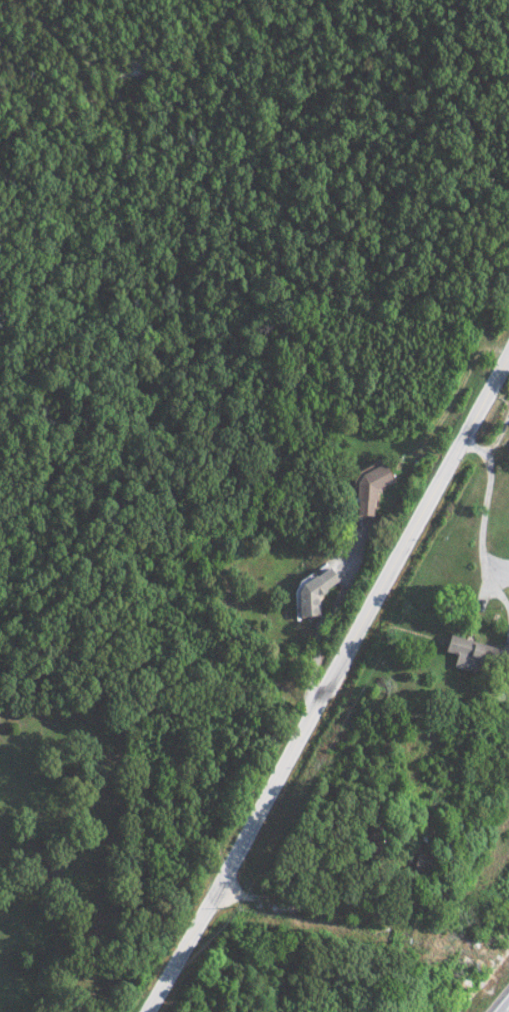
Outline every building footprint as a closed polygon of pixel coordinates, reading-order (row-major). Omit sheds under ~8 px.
[(372,516),(373,486),(384,487),(384,470),(355,469),(353,516),(372,516)] [(296,617),(315,616),(314,598),(323,597),(323,586),(331,585),(330,574),(293,576),(296,617)] [(453,655),(450,668),(477,673),(479,664),(490,666),(494,647),(444,636),(441,652),(453,655)]
